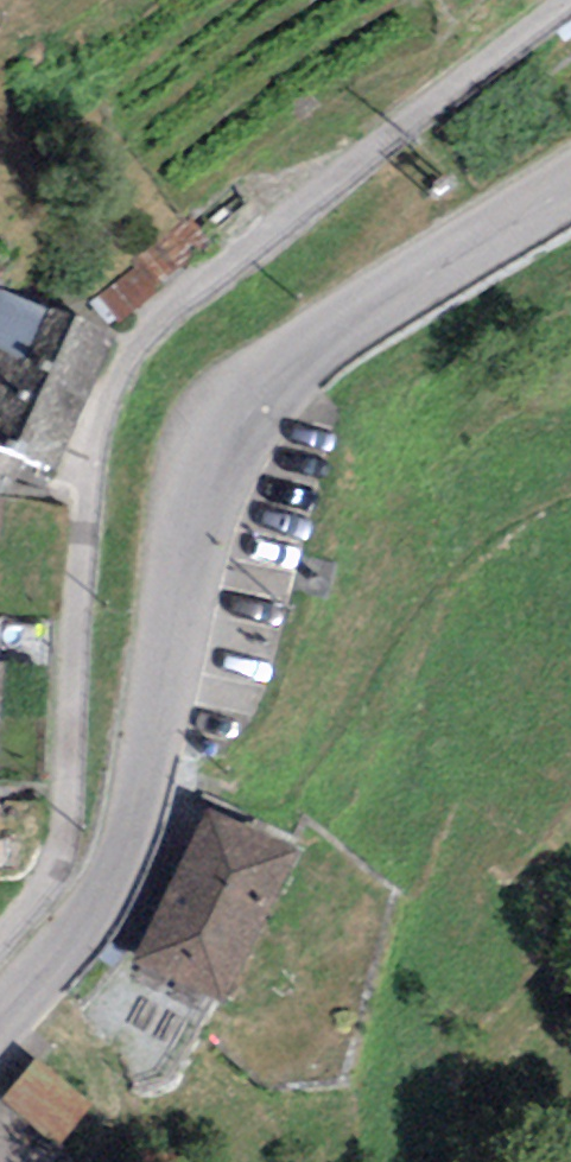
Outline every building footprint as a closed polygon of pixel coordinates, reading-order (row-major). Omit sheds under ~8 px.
[(0,282),(0,455),(4,446),(55,472),(120,342),(0,282)] [(0,673),(0,777),(14,674),(0,673)] [(303,866),(209,820),(134,971),(229,1017),(303,866)] [(95,1116),(35,1063),(1,1101),(61,1153),(95,1116)]
